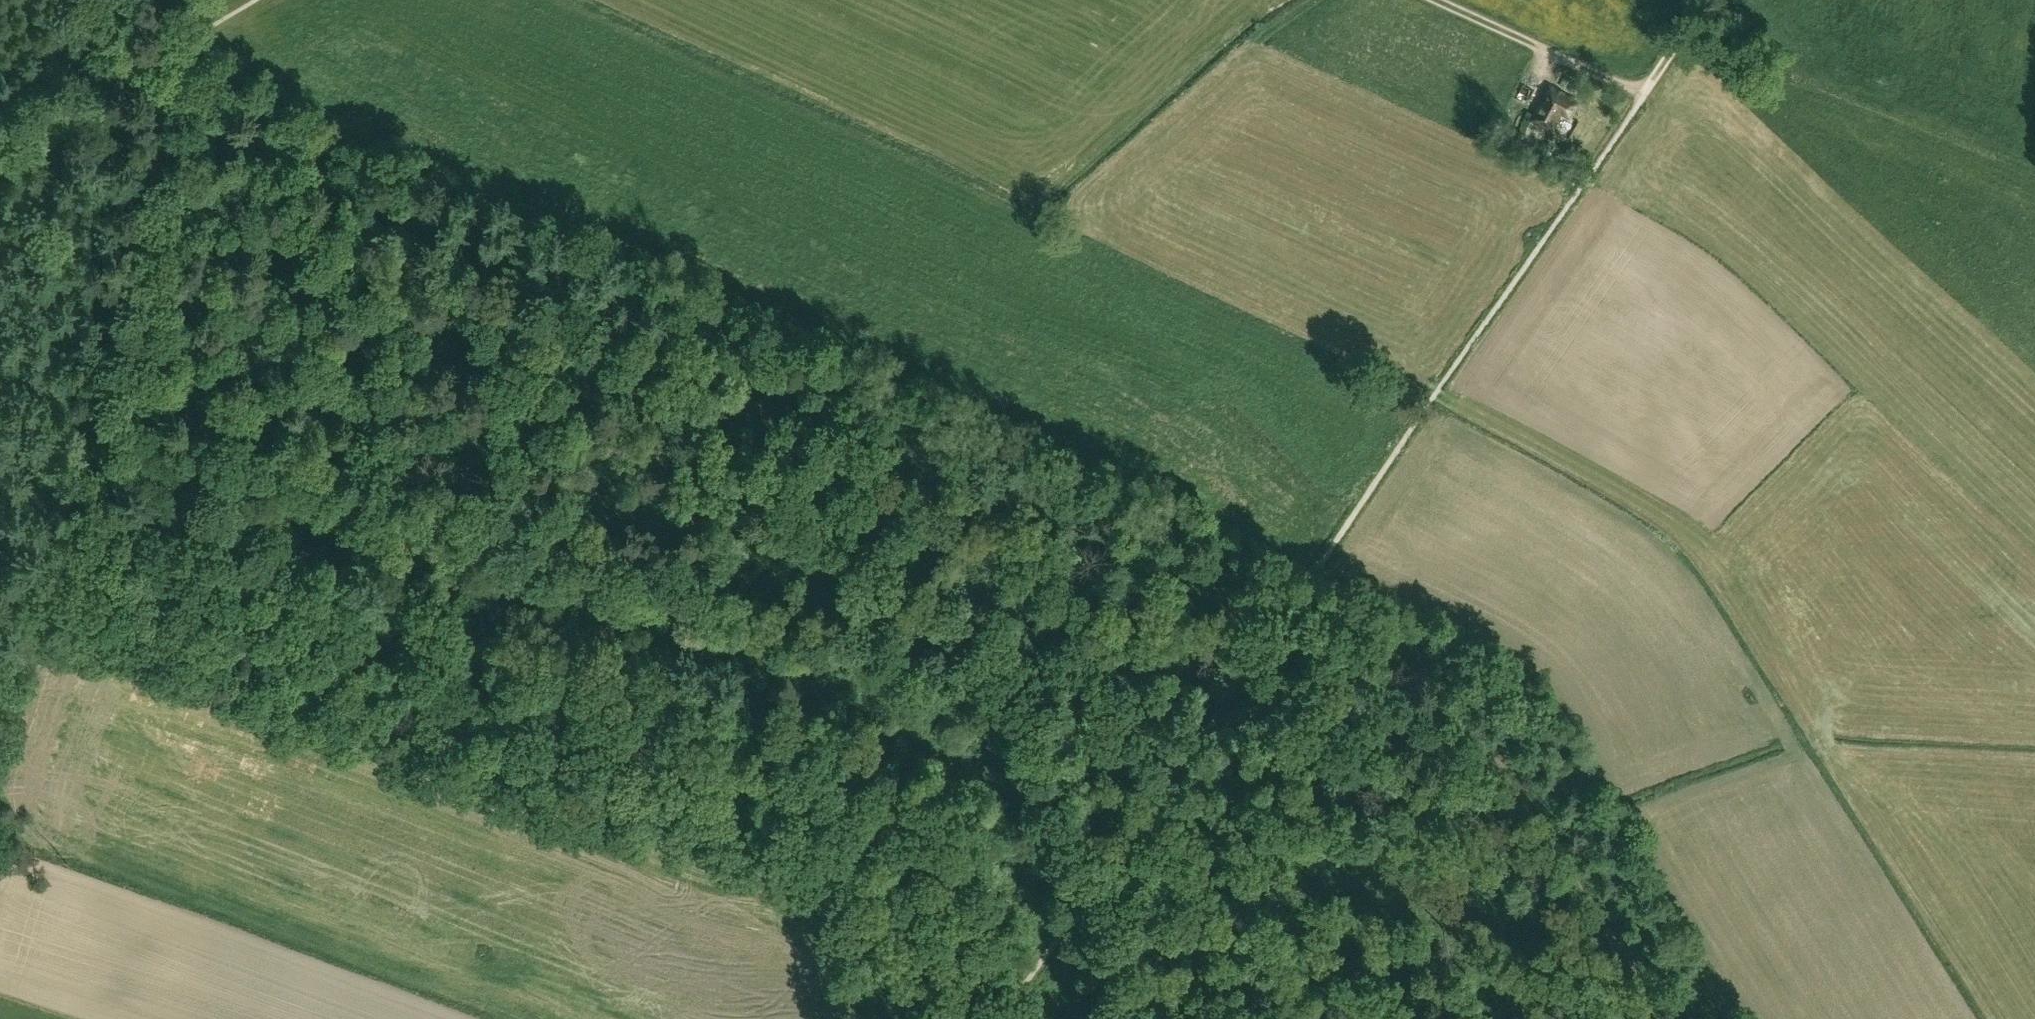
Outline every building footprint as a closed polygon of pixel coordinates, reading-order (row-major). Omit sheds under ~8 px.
[(1533,119),(1551,129),(1561,111),(1570,116),(1577,101),(1550,86),(1533,119)]
